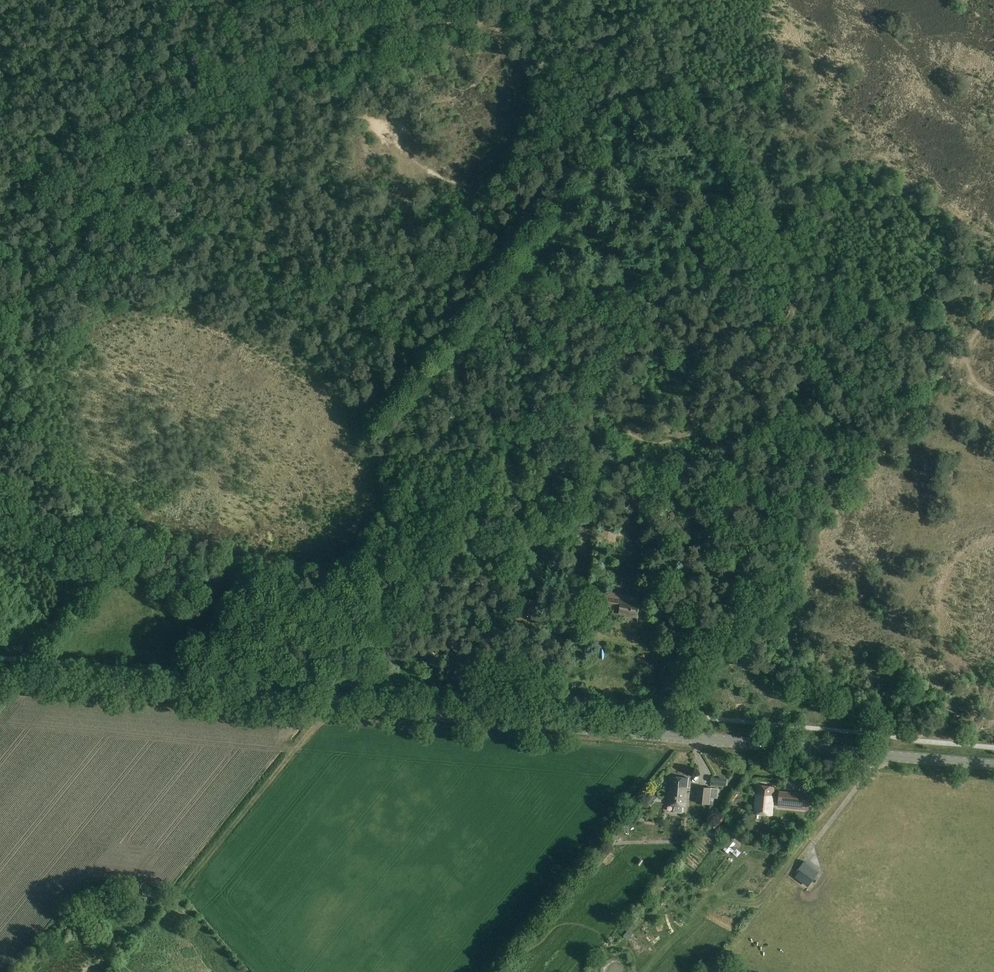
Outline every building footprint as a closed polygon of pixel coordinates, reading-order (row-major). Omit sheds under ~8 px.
[(637,619),(637,616),(640,602),(638,601),(638,597),(605,591),(603,605),(619,607),(618,613),(627,615),(627,618),(637,619)] [(688,787),(689,777),(671,775),(668,805),(675,806),(674,811),(676,813),(682,814),(684,812),(685,807),(686,807),(687,792),(685,792),(686,787),(688,787)] [(774,795),(775,786),(756,784),(754,814),(773,816),(774,801),(771,801),(772,795),(774,795)] [(718,798),(719,788),(698,786),(696,803),(714,805),(714,798),(718,798)] [(788,793),(780,792),(779,806),(787,807),(788,793)] [(800,808),(809,809),(810,795),(801,794),(800,808)] [(720,813),(715,818),(720,823),(725,818),(720,813)] [(615,843),(625,827),(621,824),(611,841),(615,843)] [(592,868),(597,871),(612,852),(607,848),(592,868)] [(819,873),(814,869),(810,867),(804,862),(797,871),(812,882),(819,873)]
